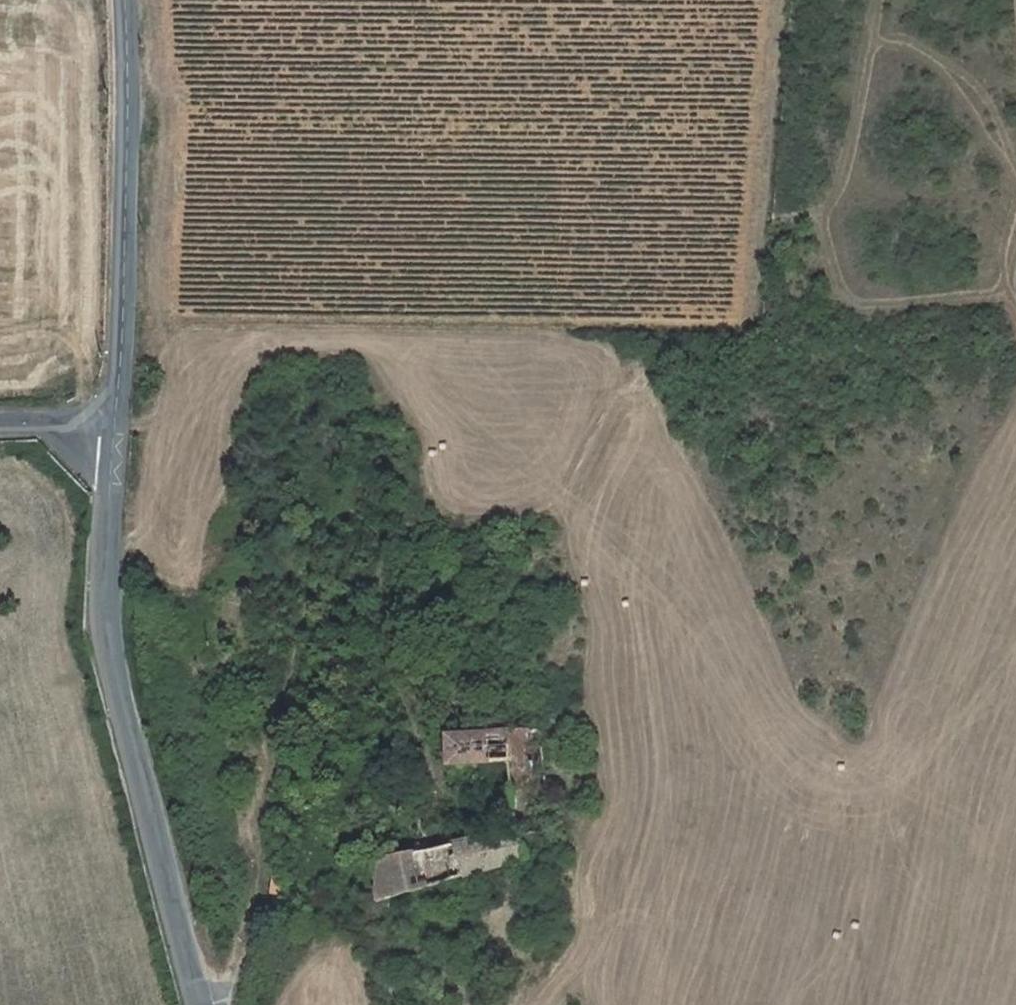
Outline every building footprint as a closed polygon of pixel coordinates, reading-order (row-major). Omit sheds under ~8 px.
[(539,815),(566,812),(550,677),(454,684),(459,745),(523,742),(534,812),(474,826),(386,848),(393,878),(479,854),(542,838),(539,815)] [(273,875),(269,894),(277,896),(281,877),(273,875)]
